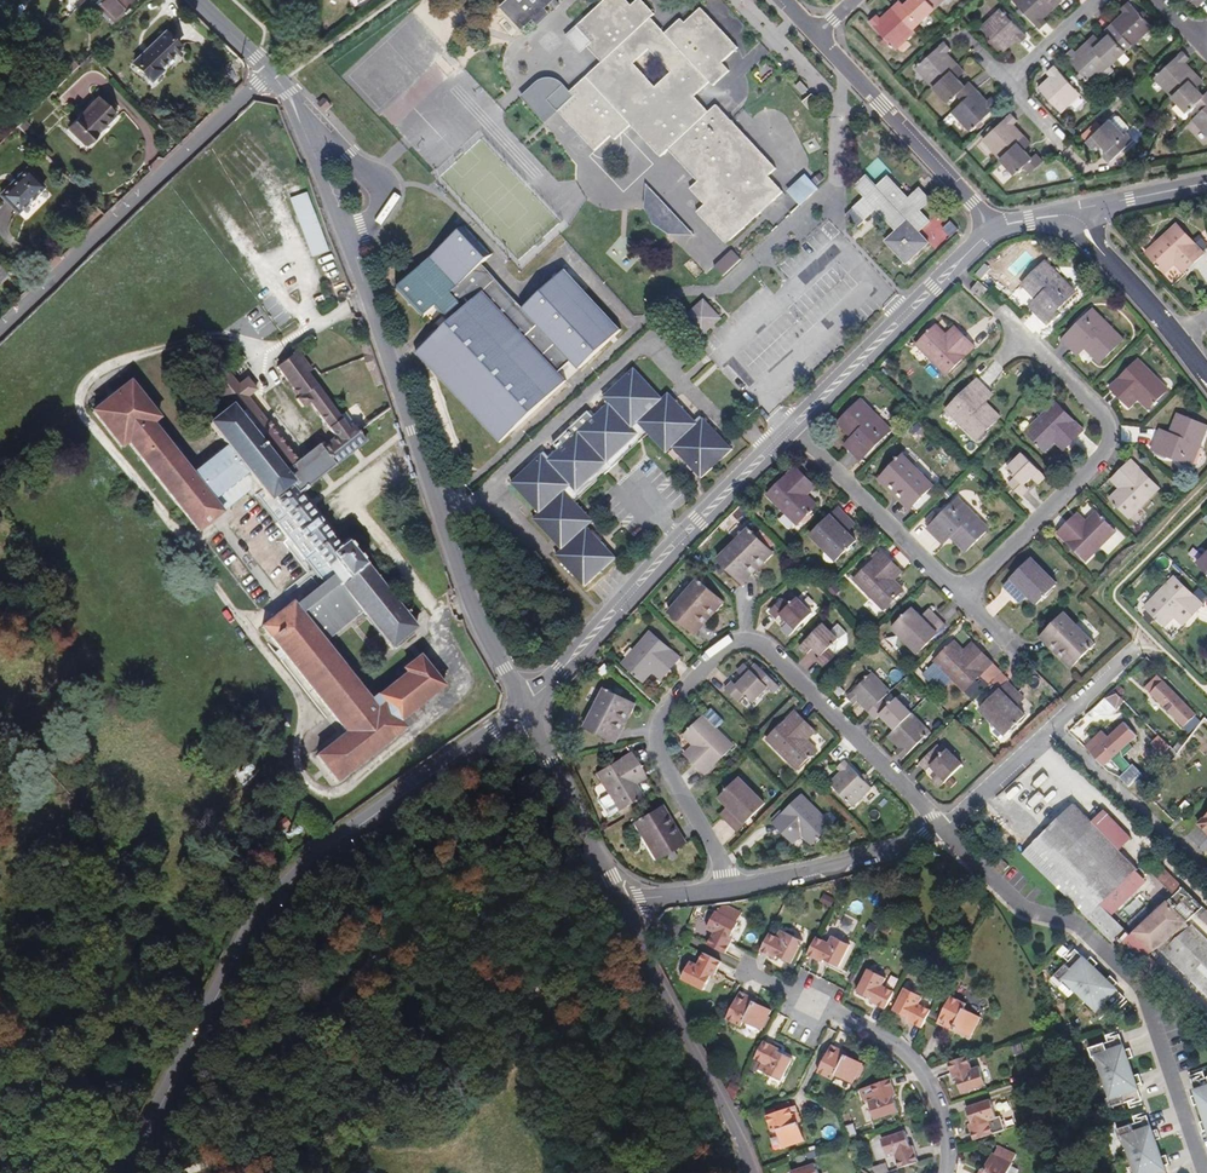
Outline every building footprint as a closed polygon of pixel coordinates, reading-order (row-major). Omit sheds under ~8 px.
[(135,1),(134,0),(97,0),(94,3),(113,23),(135,1)] [(552,0),(507,0),(500,7),(520,30),(531,20),(543,8),(552,0)] [(766,174),(774,167),(715,102),(707,110),(693,95),(708,80),(712,84),(728,70),(721,62),(737,46),(700,6),(684,21),(680,17),(664,32),(650,17),(653,13),(641,0),(636,0),(630,5),(626,0),(603,0),(564,36),(579,53),(586,47),(600,62),(569,92),(573,96),(557,111),(594,151),(610,136),(614,140),(631,126),(660,158),(668,150),(697,182),(690,189),(705,205),(697,213),(727,245),(760,214),(756,210),(770,197),(774,201),(783,192),(766,174)] [(935,8),(928,0),(910,0),(905,5),(900,0),(893,7),(913,29),(935,8)] [(944,0),(928,0),(935,8),(944,0)] [(1050,0),(1014,0),(1040,29),(1048,22),(1043,17),(1055,6),(1050,0)] [(1133,45),(1153,27),(1129,2),(1121,9),(1125,14),(1114,24),(1131,42),(1133,45)] [(14,18),(25,8),(21,3),(9,14),(14,18)] [(896,49),(915,31),(913,29),(893,7),(882,18),(878,13),(870,21),(896,49)] [(536,25),(549,14),(543,8),(531,20),(536,25)] [(1026,36),(1001,8),(982,26),(1003,49),(1014,39),(1019,43),(1026,36)] [(1111,66),(1126,52),(1123,49),(1131,42),(1114,24),(1106,31),(1110,35),(1103,42),(1097,36),(1089,43),(1111,66)] [(181,47),(165,31),(133,62),(151,81),(163,70),(159,67),(181,47)] [(934,87),(958,65),(947,53),(951,49),(944,41),(915,68),(934,87)] [(1126,52),(1133,45),(1131,42),(1123,49),(1126,52)] [(1111,66),(1089,43),(1078,53),(1073,49),(1066,56),(1092,83),(1103,73),(1107,78),(1115,70),(1111,66)] [(1172,96),(1196,75),(1185,63),(1190,58),(1182,51),(1154,77),(1172,96)] [(82,69),(91,61),(88,57),(79,66),(82,69)] [(68,77),(79,66),(74,62),(63,72),(68,77)] [(966,87),(958,78),(964,72),(958,65),(934,87),(948,103),(957,95),(964,102),(976,90),(970,83),(966,87)] [(1062,112),(1081,93),(1055,65),(1048,72),(1052,77),(1040,88),(1062,112)] [(1206,106),(1206,93),(1203,97),(1196,89),(1203,82),(1196,75),(1172,96),(1187,112),(1195,105),(1201,111),(1206,106)] [(557,111),(573,96),(569,92),(559,82),(557,81),(554,80),(550,79),(547,79),(544,79),(541,80),(538,82),(535,84),(520,97),(545,123),(557,111)] [(804,89),(797,81),(792,86),(799,94),(804,89)] [(970,131),(998,105),(991,98),(987,102),(976,90),(964,102),(953,112),(970,131)] [(807,111),(817,103),(809,93),(799,102),(807,111)] [(115,114),(98,98),(69,128),(86,145),(97,134),(96,133),(115,114)] [(323,98),(318,104),(325,111),(330,105),(323,98)] [(1201,111),(1193,119),(1206,134),(1206,106),(1201,111)] [(1000,159),(1024,136),(1014,125),(1018,121),(1011,114),(983,140),(1000,159)] [(1115,118),(1112,121),(1123,132),(1128,127),(1119,117),(1115,118)] [(30,124),(24,119),(17,125),(23,131),(30,124)] [(1112,121),(1111,119),(1087,141),(1094,149),(1101,143),(1108,151),(1103,155),(1111,163),(1124,151),(1134,141),(1127,134),(1125,136),(1123,132),(1113,122),(1112,121)] [(1031,158),(1025,151),(1032,144),(1024,136),(1000,159),(1015,175),(1025,167),(1031,174),(1043,163),(1036,154),(1031,158)] [(993,173),(1002,184),(1013,175),(1004,164),(993,173)] [(47,188),(30,169),(3,194),(20,213),(47,188)] [(818,171),(810,179),(816,186),(824,178),(818,171)] [(805,175),(789,190),(801,204),(817,190),(818,189),(805,175)] [(929,221),(918,210),(929,199),(919,188),(908,198),(887,176),(877,186),(867,176),(856,186),(866,197),(855,207),(864,218),(865,219),(876,208),(896,230),(885,241),(907,263),(929,242),(918,231),(929,221)] [(694,235),(647,184),(646,210),(653,226),(668,235),(694,235)] [(330,251),(308,192),(291,198),(313,257),(330,251)] [(760,214),(774,201),(770,197),(756,210),(760,214)] [(857,225),(864,218),(855,207),(847,215),(857,225)] [(950,237),(958,229),(950,221),(942,228),(950,237)] [(576,367),(614,332),(557,272),(524,302),(516,309),(475,265),(489,252),(461,222),(392,286),(420,315),(432,304),(446,319),(418,345),(423,350),(418,355),(423,361),(428,356),(492,425),(487,430),(492,436),(498,431),(502,436),(561,381),(553,372),(568,358),(576,367)] [(1204,254),(1177,224),(1146,253),(1165,274),(1175,264),(1180,260),(1188,269),(1204,254)] [(732,250),(719,262),(727,271),(740,259),(732,250)] [(692,258),(684,264),(694,278),(702,272),(692,258)] [(1188,269),(1180,260),(1175,264),(1184,273),(1188,269)] [(1076,292),(1045,261),(1021,284),(1035,298),(1040,303),(1033,311),(1045,323),(1076,292)] [(1174,286),(1183,275),(1174,266),(1164,277),(1174,286)] [(981,299),(989,290),(979,282),(971,290),(981,299)] [(719,313),(705,297),(687,315),(700,330),(704,327),(719,313)] [(1033,311),(1040,303),(1035,298),(1028,306),(1033,311)] [(1124,340),(1093,309),(1062,340),(1073,351),(1081,344),(1085,349),(1100,364),(1124,340)] [(710,328),(723,316),(719,313),(704,327),(700,330),(704,333),(710,328)] [(947,375),(976,347),(960,331),(951,340),(946,335),(937,325),(917,345),(947,375)] [(951,340),(960,331),(955,326),(946,335),(951,340)] [(1078,356),(1085,349),(1081,344),(1073,351),(1078,356)] [(310,371),(296,352),(292,354),(307,373),(310,371)] [(370,703),(323,643),(362,612),(391,648),(416,628),(347,541),(338,548),(322,527),(322,526),(314,516),(297,496),(306,489),(306,488),(365,442),(352,425),(353,424),(345,412),(339,417),(307,373),(292,354),(291,355),(292,355),(276,367),(299,397),(296,399),(302,407),(309,403),(335,438),(322,448),(321,448),(318,445),(297,461),(247,397),(256,390),(247,378),(238,386),(228,373),(211,385),(229,408),(209,424),(226,445),(191,474),(151,424),(158,418),(130,382),(92,412),(121,448),(128,443),(197,531),(221,513),(212,501),(213,500),(211,498),(216,495),(223,504),(253,481),(269,500),(273,497),(276,501),(266,509),(276,522),(276,523),(305,561),(314,573),(325,565),(329,570),(339,583),(310,606),(300,614),(294,606),(292,604),(291,603),(261,627),(345,733),(316,756),(336,782),(404,728),(399,722),(443,687),(419,656),(403,669),(407,673),(370,703)] [(1169,389),(1139,359),(1110,387),(1126,404),(1134,395),(1139,400),(1148,409),(1169,389)] [(631,427),(662,399),(634,369),(603,397),(608,402),(593,417),(587,410),(552,443),(558,449),(549,457),(545,453),(512,483),(540,513),(533,519),(561,550),(556,556),(584,587),(615,558),(587,527),(564,503),(637,434),(631,427)] [(1000,418),(985,403),(981,398),(988,391),(977,379),(946,410),(976,441),(1000,418)] [(985,403),(992,395),(988,391),(981,398),(985,403)] [(577,503),(649,436),(665,453),(672,447),(649,423),(673,399),(668,393),(662,399),(631,427),(637,434),(564,503),(587,527),(593,521),(577,503)] [(1130,408),(1139,400),(1134,395),(1126,404),(1130,408)] [(673,399),(649,423),(672,447),(700,478),(732,449),(703,417),(703,418),(700,416),(695,421),(697,423),(696,424),(673,399)] [(861,461),(892,430),(861,399),(837,422),(852,437),(857,442),(850,450),(861,461)] [(1066,432),(1076,423),(1057,403),(1026,432),(1055,461),(1070,446),(1062,437),(1066,432)] [(1206,429),(1206,424),(1178,413),(1170,432),(1167,438),(1158,435),(1151,449),(1192,466),(1206,429)] [(1167,438),(1170,432),(1161,428),(1158,435),(1167,438)] [(1075,441),(1066,432),(1062,437),(1070,446),(1075,441)] [(850,450),(857,442),(852,437),(845,445),(850,450)] [(1025,484),(1033,477),(1039,483),(1046,477),(1023,454),(1007,469),(1016,478),(1009,484),(1021,496),(1029,489),(1025,484)] [(914,506),(934,486),(903,455),(878,479),(888,490),(893,485),(914,506)] [(1129,518),(1159,488),(1131,460),(1115,475),(1123,484),(1119,488),(1108,498),(1129,518)] [(808,495),(804,491),(812,483),(797,467),(768,495),(798,526),(818,506),(808,495)] [(1123,484),(1115,475),(1110,480),(1119,488),(1123,484)] [(269,500),(253,481),(223,504),(216,495),(211,498),(213,500),(212,501),(221,513),(250,490),(266,509),(276,501),(273,497),(269,500)] [(808,495),(817,487),(812,483),(804,491),(808,495)] [(914,506),(893,485),(888,490),(909,511),(914,506)] [(988,528),(957,497),(926,527),(937,539),(945,531),(949,536),(964,551),(988,528)] [(1086,561),(1116,531),(1088,502),(1072,517),(1080,526),(1076,531),(1066,541),(1086,561)] [(858,542),(848,532),(843,528),(851,520),(840,508),(811,536),(827,552),(826,553),(825,559),(829,564),(835,564),(858,542)] [(324,525),(316,514),(314,516),(322,526),(324,525)] [(1080,526),(1072,517),(1067,522),(1076,531),(1080,526)] [(848,532),(855,524),(851,520),(843,528),(848,532)] [(738,579),(759,559),(764,563),(774,553),(749,529),(718,560),(738,579)] [(942,543),(949,536),(945,531),(937,539),(942,543)] [(904,590),(894,581),(890,576),(898,568),(883,552),(854,580),(883,610),(904,590)] [(1206,563),(1206,554),(1197,563),(1202,568),(1206,563)] [(1052,589),(1042,579),(1047,574),(1031,558),(1003,586),(1014,598),(1022,590),(1027,595),(1036,604),(1052,589)] [(742,584),(764,563),(759,559),(738,579),(742,584)] [(310,606),(339,583),(329,570),(325,565),(314,573),(322,584),(294,606),(300,614),(310,606)] [(894,581),(903,572),(898,568),(890,576),(894,581)] [(1052,589),(1057,584),(1047,574),(1042,579),(1052,589)] [(1204,607),(1174,578),(1145,608),(1165,628),(1174,619),(1179,614),(1189,623),(1204,607)] [(689,631),(709,609),(714,613),(724,603),(697,579),(668,612),(689,631)] [(1027,595),(1022,590),(1014,598),(1019,603),(1027,595)] [(812,614),(797,598),(788,607),(782,600),(770,612),(777,619),(782,615),(789,622),(783,629),(790,636),(812,614)] [(917,654),(946,627),(934,615),(926,622),(922,618),(913,608),(897,624),(906,633),(901,638),(917,654)] [(694,636),(714,613),(709,609),(689,631),(694,636)] [(926,622),(934,615),(930,611),(922,618),(926,622)] [(1095,644),(1065,613),(1044,633),(1065,655),(1061,659),(1070,668),(1095,644)] [(1189,623),(1179,614),(1174,619),(1183,628),(1189,623)] [(829,648),(838,639),(845,646),(845,645),(845,631),(838,624),(831,632),(822,624),(800,646),(807,654),(814,647),(821,655),(817,659),(824,666),(836,654),(829,648)] [(906,633),(897,624),(892,629),(901,638),(906,633)] [(667,675),(681,658),(651,631),(622,662),(644,681),(653,671),(657,666),(667,675)] [(1065,655),(1044,633),(1040,637),(1061,659),(1065,655)] [(836,654),(845,646),(838,639),(829,648),(836,654)] [(955,642),(935,662),(964,692),(984,673),(993,664),(978,648),(970,656),(965,652),(955,642)] [(978,648),(974,643),(965,652),(970,656),(978,648)] [(754,702),(769,687),(774,693),(780,687),(758,664),(752,669),(747,664),(740,670),(746,677),(739,684),(735,680),(727,688),(739,700),(746,693),(754,702)] [(1002,672),(993,664),(984,673),(992,681),(1002,672)] [(603,678),(611,670),(605,665),(597,672),(603,678)] [(667,675),(657,666),(653,671),(663,679),(667,675)] [(880,700),(888,692),(870,673),(845,698),(852,705),(856,701),(868,712),(880,700)] [(1197,715),(1158,676),(1145,688),(1185,728),(1197,715)] [(1025,716),(1015,706),(1011,702),(1019,694),(1008,683),(979,710),(995,726),(1000,722),(1010,731),(1025,716)] [(610,741),(624,714),(630,717),(636,704),(605,688),(585,728),(610,741)] [(1110,715),(1125,701),(1114,690),(1093,709),(1099,715),(1110,715)] [(1015,706),(1023,699),(1019,694),(1011,702),(1015,706)] [(894,730),(910,714),(896,700),(887,708),(880,700),(868,712),(875,720),(880,715),(894,730)] [(715,711),(708,715),(714,727),(722,723),(715,711)] [(817,750),(808,740),(803,735),(812,727),(796,711),(767,739),(797,770),(817,750)] [(616,744),(630,717),(624,714),(610,741),(616,744)] [(902,760),(929,733),(910,714),(894,730),(888,736),(899,748),(895,753),(902,760)] [(733,747),(703,716),(683,736),(692,745),(698,750),(689,758),(705,775),(733,747)] [(1010,731),(1000,722),(995,726),(1005,736),(1010,731)] [(1128,745),(1137,736),(1124,722),(1108,738),(1102,732),(1093,741),(1098,747),(1090,754),(1104,768),(1121,751),(1128,745)] [(808,740),(816,732),(812,727),(803,735),(808,740)] [(1170,746),(1160,736),(1153,743),(1163,753),(1170,746)] [(689,758),(698,750),(692,745),(684,753),(689,758)] [(1125,755),(1132,749),(1128,745),(1121,751),(1125,755)] [(1158,774),(1178,754),(1170,746),(1163,753),(1150,766),(1158,774)] [(939,788),(961,766),(945,750),(937,758),(931,752),(919,764),(926,771),(930,767),(938,775),(932,781),(939,788)] [(634,784),(631,779),(642,772),(631,753),(596,774),(608,794),(600,799),(609,815),(642,796),(634,784)] [(853,805),(872,787),(845,760),(838,767),(842,771),(831,783),(853,805)] [(1138,777),(1142,774),(1133,766),(1121,777),(1129,786),(1134,782),(1138,777)] [(634,784),(645,778),(642,772),(631,779),(634,784)] [(1142,790),(1147,785),(1138,777),(1134,782),(1142,790)] [(744,792),(749,787),(740,778),(735,783),(744,792)] [(737,831),(765,804),(749,787),(744,792),(735,783),(719,798),(729,807),(734,812),(726,819),(737,831)] [(831,824),(802,794),(773,822),(788,838),(798,830),(802,834),(811,844),(831,824)] [(1097,826),(1075,804),(1071,808),(1081,818),(1051,848),(1108,903),(1139,870),(1097,826)] [(678,847),(663,821),(669,817),(662,806),(632,823),(653,861),(678,847)] [(726,819),(734,812),(729,807),(721,815),(726,819)] [(1196,915),(1206,925),(1206,910),(1152,858),(1144,866),(1175,896),(1134,940),(1103,909),(1108,903),(1051,848),(1081,818),(1071,808),(1022,855),(1055,888),(1090,922),(1095,918),(1206,1026),(1206,1010),(1154,958),(1196,915)] [(1136,843),(1109,815),(1097,826),(1125,855),(1136,843)] [(684,844),(669,817),(663,821),(678,847),(684,844)] [(793,843),(802,834),(798,830),(788,838),(793,843)] [(739,856),(760,838),(754,831),(732,849),(739,856)] [(1004,871),(1009,867),(1001,858),(996,863),(1004,871)] [(1119,914),(1149,881),(1139,870),(1108,903),(1119,914)] [(824,894),(820,902),(831,907),(835,899),(824,894)] [(732,938),(739,924),(738,923),(743,913),(729,906),(728,909),(722,907),(719,913),(716,912),(707,930),(714,933),(708,945),(727,954),(734,939),(732,938)] [(1193,926),(1165,955),(1206,995),(1206,939),(1193,926)] [(792,965),(804,942),(781,930),(777,938),(770,934),(761,952),(776,960),(778,958),(792,965)] [(839,969),(851,946),(833,936),(829,943),(817,937),(807,955),(823,964),(825,961),(839,969)] [(1112,987),(1117,982),(1109,976),(1106,979),(1100,973),(1094,967),(1097,963),(1091,957),(1086,962),(1083,965),(1080,962),(1083,959),(1077,952),(1054,975),(1061,982),(1064,979),(1073,988),(1079,994),(1085,1000),(1094,1009),(1092,1012),(1099,1019),(1122,996),(1115,990),(1112,993),(1109,990),(1112,987)] [(715,978),(722,962),(704,953),(698,965),(691,962),(682,980),(705,992),(712,977),(715,978)] [(886,1010),(895,992),(883,986),(887,979),(869,970),(857,993),(872,1000),(870,1002),(886,1010)] [(1073,988),(1064,979),(1061,982),(1071,991),(1073,988)] [(932,1011),(920,1005),(924,997),(906,988),(894,1011),(908,1018),(907,1021),(922,1029),(932,1011)] [(754,1002),(755,999),(740,992),(738,998),(753,1005),(754,1002)] [(982,1018),(965,1010),(967,1004),(952,996),(940,1019),(955,1027),(953,1029),(971,1039),(982,1018)] [(762,1032),(772,1010),(754,1002),(753,1005),(738,998),(726,1021),(742,1028),(745,1023),(747,1024),(747,1030),(753,1033),(759,1030),(762,1032)] [(1094,1009),(1085,1000),(1083,1003),(1092,1012),(1094,1009)] [(953,1029),(955,1027),(940,1019),(937,1024),(952,1032),(953,1029)] [(1133,1074),(1130,1067),(1127,1058),(1133,1056),(1130,1047),(1123,1049),(1119,1050),(1118,1047),(1122,1046),(1119,1037),(1088,1047),(1091,1057),(1096,1055),(1100,1068),(1102,1076),(1105,1084),(1110,1097),(1105,1098),(1108,1107),(1139,1097),(1136,1088),(1132,1089),(1131,1085),(1135,1084),(1141,1082),(1138,1072),(1133,1074)] [(793,1058),(779,1051),(780,1049),(765,1041),(756,1059),(763,1063),(759,1070),(782,1082),(793,1058)] [(846,1055),(847,1053),(832,1046),(830,1051),(844,1058),(846,1055)] [(854,1084),(864,1064),(846,1055),(844,1058),(830,1051),(818,1073),(834,1081),(837,1076),(854,1084)] [(1100,1068),(1096,1055),(1091,1057),(1096,1069),(1100,1068)] [(963,1094),(987,1086),(980,1067),(973,1069),(968,1056),(948,1063),(954,1080),(957,1078),(963,1094)] [(1192,1080),(1195,1089),(1200,1087),(1202,1092),(1196,1094),(1190,1096),(1193,1104),(1198,1102),(1204,1118),(1198,1120),(1201,1130),(1206,1128),(1206,1075),(1192,1080)] [(899,1112),(894,1097),(897,1096),(892,1079),(859,1090),(864,1103),(870,1102),(876,1120),(899,1112)] [(1110,1097),(1105,1084),(1101,1085),(1105,1098),(1110,1097)] [(996,1115),(1006,1113),(1003,1099),(993,1101),(996,1115)] [(997,1119),(991,1100),(967,1108),(972,1124),(969,1125),(974,1141),(1006,1130),(1002,1118),(997,1119)] [(802,1122),(797,1106),(791,1108),(796,1124),(799,1123),(802,1122)] [(806,1142),(799,1123),(796,1124),(791,1108),(777,1112),(776,1109),(766,1113),(773,1133),(778,1131),(784,1149),(806,1142)] [(1165,1154),(1160,1155),(1158,1147),(1155,1138),(1160,1137),(1157,1128),(1150,1130),(1146,1131),(1145,1127),(1149,1126),(1146,1117),(1115,1128),(1119,1138),(1123,1136),(1127,1148),(1130,1156),(1132,1164),(1135,1172),(1165,1172),(1164,1168),(1159,1170),(1158,1165),(1162,1164),(1168,1162),(1165,1154)] [(822,1129),(827,1140),(835,1136),(830,1125),(822,1129)] [(912,1147),(906,1132),(882,1140),(889,1158),(896,1156),(900,1168),(919,1162),(914,1146),(912,1147)] [(1017,1154),(1003,1147),(999,1156),(992,1153),(983,1171),(986,1172),(1008,1172),(1017,1154)] [(889,1172),(886,1163),(873,1168),(875,1172),(885,1172),(889,1172)] [(816,1164),(791,1172),(819,1172),(816,1164)]
